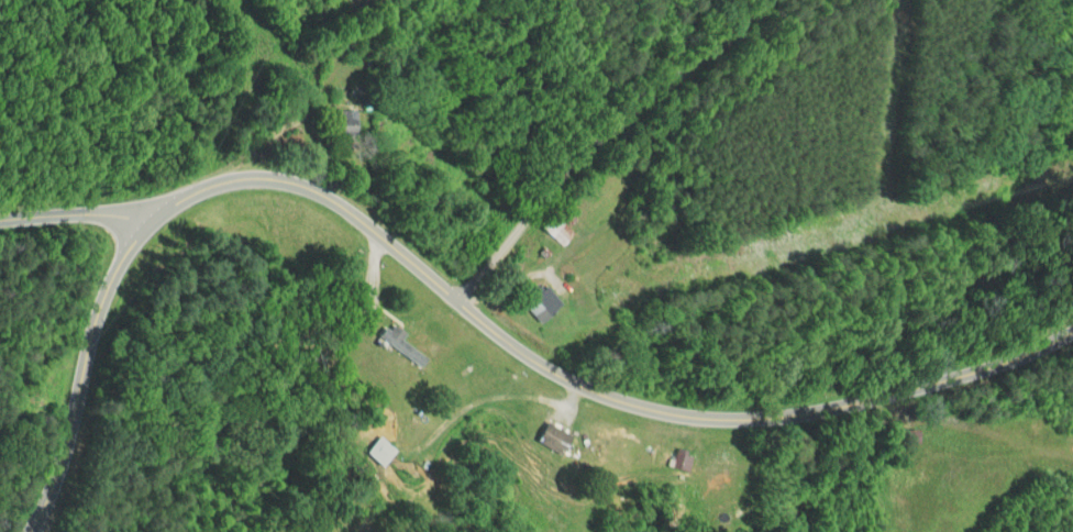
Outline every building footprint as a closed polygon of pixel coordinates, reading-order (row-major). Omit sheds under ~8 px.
[(341,122),(356,122),(355,102),(340,103),(341,122)] [(531,316),(553,297),(538,280),(517,300),(531,316)] [(374,329),(390,343),(395,337),(390,332),(396,326),(386,316),(374,329)] [(529,435),(553,446),(562,427),(538,415),(529,435)] [(373,458),(386,442),(369,428),(356,445),(373,458)] [(672,464),(676,449),(662,446),(659,461),(672,464)]
